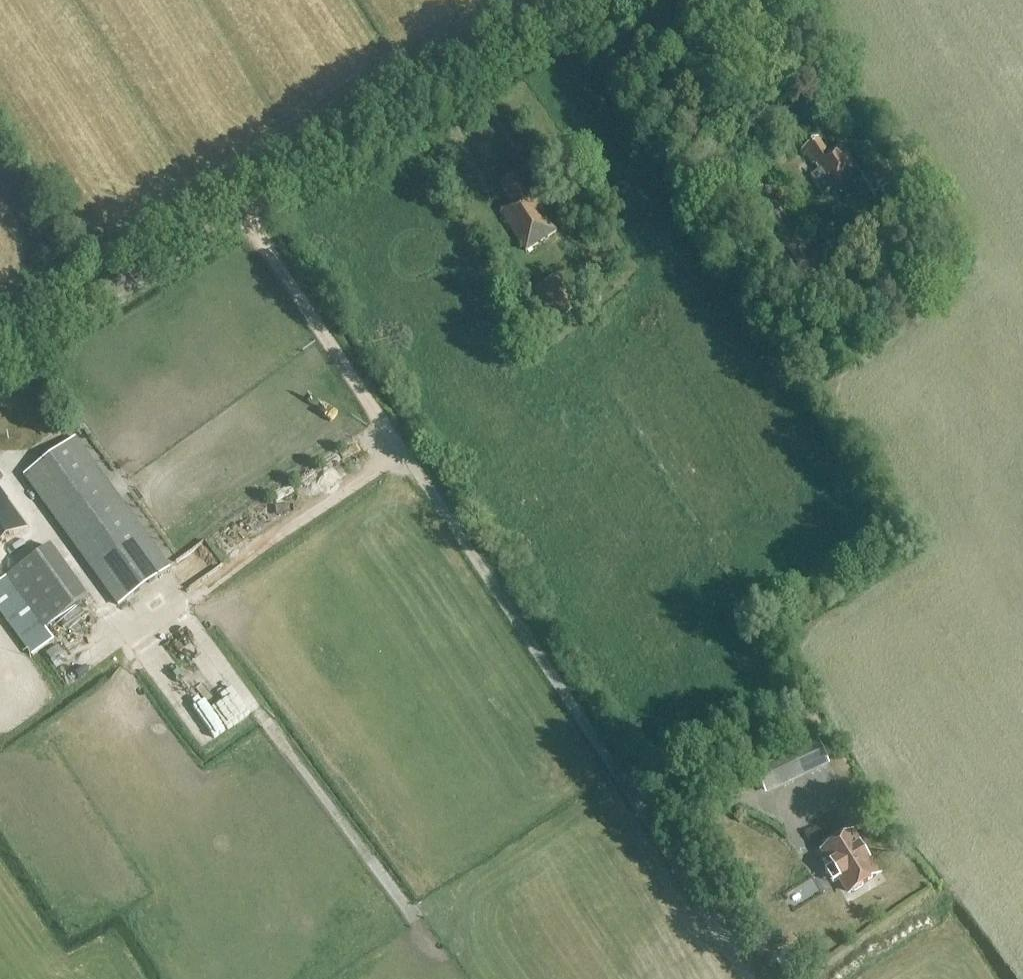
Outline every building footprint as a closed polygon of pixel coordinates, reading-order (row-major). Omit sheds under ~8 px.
[(822,195),(831,189),(859,171),(841,145),(827,154),(818,139),(802,150),(812,165),(814,164),(819,172),(811,178),(822,195)] [(501,213),(526,251),(557,231),(534,195),(541,191),(527,170),(502,186),(514,204),(501,213)] [(577,311),(557,278),(535,292),(555,325),(577,311)] [(75,440),(24,477),(118,606),(169,568),(75,440)] [(35,535),(0,479),(0,557),(35,535)] [(262,505),(272,518),(282,510),(272,497),(262,505)] [(0,582),(0,613),(31,657),(90,615),(82,603),(88,599),(50,547),(0,582)] [(237,702),(208,720),(220,740),(249,722),(237,702)] [(755,772),(766,795),(802,777),(791,754),(755,772)] [(833,884),(839,881),(850,897),(883,876),(855,832),(822,853),(831,867),(825,871),(833,884)]
